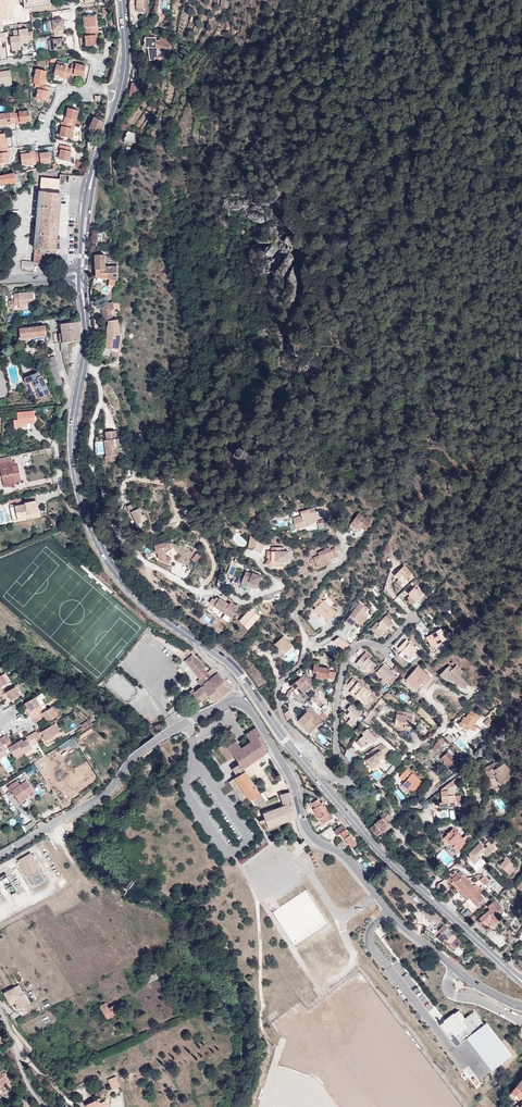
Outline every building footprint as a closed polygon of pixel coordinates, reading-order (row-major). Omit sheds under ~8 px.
[(148,12),(149,8),(148,8),(148,0),(137,0),(136,11),(148,12)] [(227,8),(228,0),(221,0),(220,7),(227,8)] [(97,30),(96,21),(96,16),(85,17),(86,27),(87,27),(87,31),(95,30),(97,30)] [(55,35),(63,34),(63,29),(64,29),(63,19),(53,20),(55,35)] [(29,42),(28,29),(22,30),(21,24),(18,25),(19,30),(21,43),(29,42)] [(21,43),(19,30),(13,31),(14,37),(11,38),(13,47),(21,46),(21,43)] [(96,39),(95,30),(87,31),(86,31),(86,36),(85,36),(86,46),(96,45),(96,39)] [(54,40),(55,50),(65,48),(63,34),(55,35),(55,39),(54,40)] [(155,40),(155,37),(145,37),(145,47),(148,47),(150,60),(155,59),(154,57),(157,57),(157,48),(168,50),(170,40),(160,37),(159,41),(155,40)] [(84,76),(86,66),(76,63),(76,64),(72,63),(70,68),(69,73),(79,75),(84,76)] [(69,73),(70,68),(66,67),(67,66),(57,64),(54,74),(59,76),(64,77),(64,76),(68,77),(69,74),(69,73)] [(46,77),(47,71),(36,69),(33,83),(35,83),(44,85),(45,81),(46,77)] [(10,70),(0,72),(0,83),(4,83),(4,85),(12,83),(10,70)] [(48,96),(49,91),(50,87),(45,86),(44,85),(35,83),(34,88),(38,89),(36,98),(47,101),(48,96)] [(136,98),(139,84),(132,83),(129,96),(136,98)] [(130,111),(134,99),(128,97),(124,109),(130,111)] [(77,120),(79,110),(68,108),(67,113),(66,118),(66,122),(73,124),(75,124),(80,125),(81,121),(77,120)] [(30,121),(29,110),(19,111),(19,113),(15,113),(16,123),(25,122),(30,121)] [(15,113),(15,112),(0,114),(0,125),(16,123),(15,113)] [(90,129),(100,134),(105,123),(95,119),(90,129)] [(71,138),(73,124),(66,122),(64,122),(63,121),(62,126),(61,131),(60,136),(71,138)] [(140,132),(129,130),(125,140),(135,144),(140,132)] [(69,161),(71,151),(70,151),(71,147),(62,145),(60,155),(59,159),(69,161)] [(8,148),(6,148),(0,149),(0,163),(10,162),(9,157),(8,148)] [(37,162),(36,154),(36,152),(26,154),(21,154),(22,165),(32,164),(32,162),(37,162)] [(51,162),(50,152),(45,153),(36,154),(37,162),(37,163),(41,163),(41,164),(51,162)] [(15,173),(0,176),(0,184),(17,182),(15,173)] [(34,265),(34,271),(37,272),(38,261),(46,262),(56,263),(65,178),(45,176),(37,261),(33,260),(34,265)] [(108,258),(117,258),(117,254),(96,253),(96,268),(107,268),(108,258)] [(115,276),(117,275),(116,265),(117,258),(108,258),(107,268),(96,268),(97,276),(109,276),(110,284),(113,283),(114,281),(116,281),(115,276)] [(29,271),(34,271),(34,265),(33,260),(26,260),(25,267),(29,271)] [(16,293),(17,299),(20,299),(21,301),(21,304),(27,304),(35,303),(35,292),(16,293)] [(105,316),(105,323),(111,322),(111,310),(113,311),(113,305),(106,305),(106,310),(104,311),(105,316)] [(61,332),(79,330),(78,322),(61,324),(61,332)] [(23,338),(49,336),(47,326),(22,328),(23,338)] [(81,340),(79,330),(61,332),(61,333),(62,342),(67,341),(81,340)] [(68,357),(67,341),(62,342),(60,342),(60,346),(61,346),(62,357),(68,357)] [(54,373),(60,370),(58,365),(59,364),(56,356),(49,360),(50,364),(54,373)] [(65,383),(60,370),(54,373),(58,386),(65,383)] [(42,376),(41,374),(34,375),(25,378),(28,385),(31,383),(38,399),(51,393),(43,375),(42,376)] [(36,423),(34,411),(17,412),(18,420),(14,420),(14,428),(28,426),(27,424),(36,423)] [(109,438),(106,438),(108,454),(128,452),(127,445),(122,445),(121,441),(124,441),(124,435),(121,436),(120,428),(108,429),(109,438)] [(16,483),(16,482),(22,481),(18,464),(16,465),(15,460),(12,461),(11,456),(0,459),(0,467),(4,486),(16,483)] [(39,513),(36,500),(37,500),(36,495),(25,498),(26,503),(15,506),(10,507),(13,521),(28,518),(28,515),(39,513)] [(142,515),(139,508),(137,509),(134,503),(128,506),(131,512),(132,512),(137,524),(147,519),(144,514),(142,515)] [(313,508),(300,511),(301,516),(293,518),(296,529),(305,527),(305,525),(317,521),(313,508)] [(372,521),(367,516),(365,518),(359,513),(351,524),(358,529),(359,527),(360,526),(362,527),(365,530),(372,521)] [(248,547),(253,549),(258,541),(251,536),(250,536),(248,547)] [(260,553),(265,545),(258,541),(253,549),(260,553)] [(170,550),(169,542),(155,545),(156,553),(158,552),(159,560),(169,564),(172,558),(166,556),(165,551),(170,550)] [(288,561),(288,552),(283,552),(283,547),(271,547),(271,551),(268,551),(267,557),(269,557),(269,558),(265,564),(271,568),(283,568),(283,561),(288,561)] [(314,558),(309,560),(311,564),(315,562),(319,568),(324,566),(323,563),(331,560),(339,556),(335,548),(330,550),(329,547),(318,553),(319,555),(313,558),(314,558)] [(199,563),(204,557),(197,552),(193,559),(199,563)] [(412,573),(404,566),(395,575),(399,579),(403,583),(409,577),(412,580),(414,577),(412,573)] [(252,587),(257,589),(262,576),(253,572),(252,574),(247,571),(240,586),(251,591),(252,587)] [(416,601),(417,601),(422,595),(419,592),(421,591),(416,586),(408,593),(410,595),(416,601)] [(402,600),(407,595),(403,591),(398,596),(402,600)] [(416,601),(410,595),(407,598),(414,604),(416,601)] [(213,598),(209,603),(232,618),(238,608),(231,602),(229,604),(220,598),(219,599),(217,597),(215,600),(213,598)] [(337,613),(324,600),(323,601),(320,597),(313,604),(316,607),(315,608),(322,615),(328,622),(337,613)] [(360,603),(345,622),(351,627),(353,625),(357,620),(361,624),(368,615),(365,613),(368,609),(360,603)] [(250,608),(239,621),(249,631),(261,617),(250,608)] [(371,629),(380,637),(394,623),(391,620),(386,616),(379,623),(377,622),(371,629)] [(447,639),(441,628),(432,633),(438,644),(447,639)] [(434,646),(438,644),(432,633),(426,637),(431,645),(433,644),(434,646)] [(277,660),(293,646),(284,636),(275,643),(279,648),(278,649),(272,654),(277,660)] [(264,643),(257,638),(254,642),(261,647),(264,643)] [(410,657),(417,650),(412,645),(414,643),(411,639),(409,641),(407,639),(398,648),(406,655),(407,654),(410,657)] [(372,655),(367,651),(356,663),(364,670),(365,669),(369,672),(373,667),(376,664),(369,659),(372,655)] [(194,674),(202,668),(192,655),(184,661),(194,674)] [(319,665),(314,664),(313,671),(317,672),(316,676),(325,678),(328,678),(329,677),(334,678),(336,672),(330,671),(330,669),(318,667),(319,665)] [(384,664),(377,673),(390,685),(397,678),(394,675),(395,674),(384,664)] [(460,676),(453,669),(449,665),(448,666),(468,685),(468,684),(460,676)] [(463,672),(456,665),(453,669),(460,676),(463,672)] [(468,685),(448,666),(439,675),(443,679),(449,673),(455,680),(454,681),(463,690),(468,685)] [(405,672),(399,667),(396,670),(402,675),(405,672)] [(231,690),(217,674),(216,675),(211,679),(202,668),(194,674),(198,680),(200,682),(197,684),(200,688),(193,695),(190,692),(188,694),(194,701),(196,699),(201,704),(207,698),(214,705),(231,690)] [(11,681),(6,673),(2,675),(7,683),(11,681)] [(315,686),(305,674),(292,685),(300,695),(308,688),(309,690),(315,686)] [(424,674),(419,678),(426,684),(430,679),(424,674)] [(371,692),(353,678),(348,684),(353,688),(352,689),(361,696),(360,698),(363,701),(371,692)] [(15,687),(5,693),(2,694),(0,696),(0,701),(9,696),(11,701),(20,695),(15,687)] [(286,696),(292,699),(298,694),(292,688),(288,691),(286,696)] [(195,709),(201,704),(196,699),(194,701),(188,694),(184,698),(195,709)] [(44,703),(39,695),(35,697),(40,705),(44,703)] [(40,705),(35,697),(25,703),(28,708),(26,709),(32,719),(44,712),(40,705)] [(351,717),(347,723),(352,726),(362,713),(359,710),(358,711),(350,705),(347,709),(350,711),(347,714),(351,717)] [(57,716),(54,711),(57,710),(55,706),(44,712),(32,719),(35,723),(45,717),(48,721),(57,716)] [(311,708),(298,721),(310,733),(319,724),(315,720),(319,716),(311,708)] [(371,720),(377,712),(372,709),(363,721),(369,724),(372,720),(371,720)] [(405,727),(411,728),(413,713),(397,710),(395,725),(401,726),(400,727),(404,728),(405,727)] [(480,720),(482,716),(472,711),(468,718),(465,717),(462,722),(460,723),(459,725),(460,726),(468,730),(469,728),(475,732),(478,727),(475,725),(479,719),(480,720)] [(319,724),(324,720),(320,716),(319,716),(315,720),(319,724)] [(490,718),(485,724),(489,727),(494,721),(490,718)] [(83,731),(93,724),(89,720),(82,725),(83,727),(81,728),(83,731)] [(60,732),(55,723),(51,726),(56,734),(60,732)] [(56,734),(51,726),(42,731),(44,735),(43,736),(45,741),(56,734)] [(381,735),(372,726),(368,729),(368,728),(362,733),(364,735),(359,739),(359,740),(357,742),(362,748),(364,746),(365,747),(370,743),(371,744),(381,735)] [(229,741),(226,743),(219,748),(227,761),(228,761),(231,758),(235,756),(239,763),(241,766),(235,771),(238,776),(235,777),(236,779),(233,781),(239,789),(242,786),(255,806),(265,801),(243,768),(269,751),(265,743),(256,727),(246,734),(250,741),(241,747),(237,741),(231,745),(229,741)] [(40,738),(38,733),(42,731),(41,729),(33,733),(36,740),(40,738)] [(32,746),(38,742),(36,740),(33,733),(18,742),(23,751),(24,753),(33,748),(32,746)] [(445,740),(442,736),(437,741),(441,745),(445,740)] [(73,747),(78,744),(74,737),(60,745),(63,749),(71,744),(73,747)] [(441,745),(437,741),(432,746),(436,749),(441,745)] [(23,751),(18,742),(13,745),(9,747),(15,756),(23,751)] [(385,757),(383,754),(389,750),(382,743),(367,753),(368,754),(379,748),(381,751),(367,760),(372,768),(380,762),(379,760),(382,758),(382,759),(385,757)] [(17,759),(25,755),(24,753),(23,751),(15,756),(17,759)] [(448,764),(454,769),(460,763),(447,751),(441,757),(445,760),(443,762),(447,765),(448,764)] [(486,772),(485,772),(489,778),(492,777),(495,775),(497,778),(501,784),(513,777),(504,763),(503,764),(500,759),(494,763),(495,764),(496,766),(490,769),(488,766),(484,769),(486,772)] [(422,781),(407,768),(400,777),(405,782),(403,785),(408,789),(409,788),(413,792),(422,781)] [(17,781),(7,787),(10,792),(12,791),(20,802),(26,798),(25,797),(34,791),(27,780),(20,785),(17,781)] [(440,806),(455,805),(455,800),(455,795),(454,784),(452,781),(442,789),(442,802),(440,802),(440,806)] [(295,816),(290,792),(280,795),(272,798),(274,805),(283,802),(284,806),(273,812),(279,826),(295,816)] [(335,818),(328,802),(316,807),(323,823),(335,818)] [(342,822),(346,819),(343,816),(340,811),(336,814),(342,822)] [(384,817),(389,822),(393,819),(387,812),(384,816),(384,817)] [(386,829),(390,823),(389,822),(384,817),(382,819),(379,821),(372,827),(378,835),(386,829)] [(342,839),(348,836),(351,834),(347,828),(338,834),(342,839)] [(454,844),(453,847),(458,851),(462,846),(461,840),(464,838),(453,828),(445,836),(454,844)] [(351,834),(348,836),(353,845),(357,842),(351,834)] [(443,838),(453,847),(454,844),(445,836),(443,838)] [(485,848),(480,843),(469,853),(470,857),(475,862),(480,857),(478,855),(482,852),(486,856),(495,847),(494,846),(497,843),(494,840),(491,843),(485,848)] [(31,853),(18,860),(28,877),(29,877),(35,886),(45,880),(40,871),(41,870),(31,853)] [(461,866),(466,862),(464,856),(455,864),(461,866)] [(500,864),(509,874),(517,867),(507,857),(500,864)] [(452,879),(478,907),(486,900),(481,895),(484,892),(476,884),(473,886),(471,884),(472,882),(465,875),(464,875),(460,872),(452,879)] [(17,892),(6,874),(1,877),(11,895),(17,892)] [(457,899),(461,903),(465,899),(458,893),(453,897),(456,900),(457,899)] [(480,918),(489,930),(493,927),(493,925),(500,919),(497,915),(503,910),(495,900),(488,906),(490,909),(480,918)] [(453,934),(443,924),(438,930),(441,933),(437,937),(442,941),(445,938),(447,939),(453,934)] [(15,988),(5,993),(11,1005),(16,1002),(20,1009),(26,1005),(24,1002),(27,1001),(24,994),(20,996),(15,988)] [(109,1008),(106,1003),(100,1006),(108,1019),(119,1012),(115,1005),(109,1008)] [(458,1009),(438,1025),(449,1040),(454,1036),(460,1044),(466,1039),(492,1071),(513,1055),(487,1023),(484,1025),(474,1011),(465,1018),(458,1009)] [(5,1084),(4,1083),(9,1079),(2,1071),(0,1072),(0,1088),(5,1084)] [(108,1080),(112,1089),(120,1086),(116,1076),(108,1080)] [(516,1086),(510,1093),(513,1095),(517,1099),(521,1097),(521,1092),(516,1086)] [(99,1100),(106,1096),(104,1093),(107,1091),(105,1088),(98,1092),(100,1095),(101,1097),(86,1105),(87,1106),(103,1106),(101,1103),(99,1100)]
